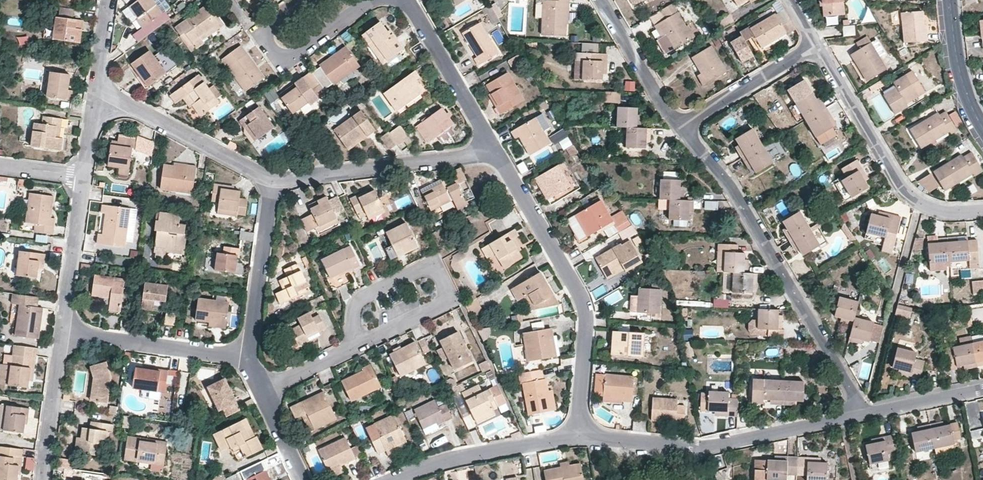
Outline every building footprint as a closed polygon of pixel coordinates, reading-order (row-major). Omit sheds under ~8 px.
[(131,6),(139,18),(137,19),(144,27),(163,13),(153,0),(139,0),(131,6)] [(545,0),(544,0),(542,34),(565,35),(566,23),(564,23),(564,10),(566,10),(567,0),(551,0),(545,0)] [(820,3),(822,3),(823,16),(844,14),(843,0),(819,0),(820,3)] [(193,42),(193,43),(217,26),(219,28),(225,24),(210,3),(187,20),(191,26),(184,31),(193,42)] [(672,49),(692,37),(678,13),(672,3),(660,11),(666,19),(655,26),(663,39),(665,38),(672,49)] [(75,9),(62,8),(61,18),(58,18),(56,26),(47,25),(45,38),(77,42),(78,31),(82,31),(83,20),(74,19),(75,9)] [(793,25),(784,10),(776,14),(784,30),(793,25)] [(652,27),(655,26),(666,19),(660,11),(647,18),(648,20),(652,27)] [(927,41),(926,25),(923,25),(922,11),(901,13),(904,43),(927,41)] [(784,30),(776,14),(750,29),(755,36),(761,47),(764,45),(786,32),(784,30)] [(381,22),(363,35),(383,63),(403,49),(392,34),(391,35),(381,22)] [(479,23),(462,33),(477,57),(475,59),(479,65),(498,54),(479,23)] [(219,28),(217,26),(193,43),(193,42),(189,45),(193,51),(204,43),(203,40),(219,28)] [(667,53),(672,49),(665,38),(663,39),(655,26),(652,27),(667,53)] [(755,36),(750,29),(749,26),(739,32),(741,35),(745,42),(755,36)] [(843,27),(844,36),(854,35),(853,27),(843,27)] [(745,42),(741,35),(728,42),(735,53),(740,63),(753,56),(745,42)] [(855,62),(857,61),(862,69),(862,71),(868,80),(887,69),(868,37),(856,43),(860,49),(851,54),(855,62)] [(582,42),(582,53),(590,54),(598,54),(598,43),(582,42)] [(691,57),(700,72),(702,71),(709,82),(727,71),(712,45),(691,57)] [(247,91),(265,78),(241,46),(223,59),(247,91)] [(321,66),(334,84),(360,66),(346,47),(339,52),(341,54),(332,60),(331,59),(321,66)] [(141,75),(149,86),(167,74),(157,61),(150,51),(133,64),(139,72),(141,75)] [(178,65),(168,52),(157,61),(167,74),(178,65)] [(508,60),(512,68),(524,62),(519,54),(508,60)] [(602,81),(602,71),(606,71),(607,54),(598,54),(590,54),(589,61),(583,60),(582,80),(602,81)] [(385,93),(398,111),(422,93),(414,82),(420,78),(415,71),(385,93)] [(701,74),(697,76),(703,85),(709,82),(702,71),(700,72),(701,74)] [(912,71),(893,83),(896,88),(884,95),(895,114),(908,106),(905,101),(917,94),(919,97),(925,92),(912,71)] [(74,90),(68,89),(70,74),(51,72),(48,96),(73,99),(74,90)] [(514,106),(510,99),(521,94),(509,72),(487,84),(492,93),(499,105),(496,107),(500,114),(514,106)] [(147,88),(149,86),(141,75),(138,77),(147,88)] [(201,116),(220,103),(200,75),(171,95),(177,103),(184,98),(187,96),(191,101),(193,100),(196,103),(193,105),(201,116)] [(287,89),(290,93),(282,98),(293,113),(309,102),(306,97),(314,91),(303,78),(287,89)] [(623,89),(633,91),(635,82),(625,80),(623,89)] [(805,120),(825,108),(820,99),(817,101),(812,93),(804,80),(787,90),(796,103),(805,120)] [(266,94),(269,102),(277,98),(273,91),(266,94)] [(619,92),(610,92),(610,95),(605,95),(605,103),(619,103),(619,92)] [(492,93),(489,95),(496,107),(499,105),(492,93)] [(510,99),(514,106),(525,100),(521,94),(510,99)] [(187,96),(184,98),(189,104),(191,107),(193,105),(196,103),(193,100),(191,101),(187,96)] [(271,129),(274,126),(260,106),(238,122),(242,128),(244,127),(248,125),(258,138),(271,129)] [(617,127),(627,128),(640,128),(641,117),(637,117),(637,108),(618,107),(617,127)] [(347,147),(349,149),(358,143),(367,136),(375,130),(359,108),(351,114),(353,117),(334,130),(347,147)] [(432,134),(435,138),(454,125),(442,108),(417,126),(426,139),(432,134)] [(831,117),(825,108),(805,120),(816,137),(832,127),(827,119),(831,117)] [(935,140),(933,136),(947,128),(949,131),(950,133),(956,129),(946,112),(940,115),(938,113),(910,130),(916,141),(921,148),(935,140)] [(550,127),(542,114),(535,118),(543,131),(550,127)] [(59,138),(55,137),(57,125),(61,126),(62,119),(45,116),(43,124),(36,123),(32,146),(61,150),(63,138),(59,138)] [(515,139),(521,136),(527,147),(526,148),(530,155),(550,144),(543,131),(535,118),(511,132),(515,139)] [(254,141),(258,138),(248,125),(244,127),(247,131),(254,141)] [(401,125),(390,133),(398,145),(399,146),(405,142),(402,138),(408,134),(401,125)] [(626,147),(645,148),(646,139),(650,139),(650,129),(640,128),(627,128),(626,147)] [(933,136),(935,140),(949,131),(947,128),(933,136)] [(564,129),(549,135),(557,152),(571,145),(564,129)] [(736,149),(741,158),(762,146),(752,129),(735,139),(740,147),(736,149)] [(389,132),(382,137),(391,150),(398,145),(390,133),(389,132)] [(136,137),(119,134),(118,141),(113,140),(112,145),(109,162),(121,164),(120,168),(130,169),(133,148),(135,148),(136,137)] [(572,157),(579,154),(574,145),(567,149),(572,157)] [(741,158),(747,167),(750,165),(755,173),(772,163),(762,146),(741,158)] [(958,182),(956,179),(971,171),(972,174),(974,176),(982,171),(972,152),(963,158),(962,155),(950,163),(933,172),(944,190),(958,182)] [(841,169),(844,174),(846,177),(841,180),(851,197),(868,188),(863,179),(867,177),(857,160),(841,169)] [(580,188),(565,162),(540,176),(556,202),(580,188)] [(161,189),(177,191),(178,188),(193,191),(196,166),(192,165),(188,165),(188,168),(174,166),(164,165),(161,189)] [(460,169),(452,173),(459,184),(466,180),(460,169)] [(956,179),(958,182),(972,174),(971,171),(956,179)] [(927,190),(936,184),(931,175),(926,177),(921,179),(927,190)] [(660,185),(659,200),(670,200),(683,200),(684,189),(680,189),(680,181),(660,180),(660,185)] [(239,210),(242,192),(238,191),(234,191),(235,187),(215,184),(212,201),(220,202),(219,208),(238,211),(239,210)] [(450,201),(442,184),(438,186),(423,194),(431,210),(450,201)] [(457,184),(447,188),(458,209),(467,205),(466,203),(474,199),(470,190),(462,194),(457,184)] [(130,195),(132,187),(123,185),(122,194),(130,195)] [(351,199),(358,214),(365,210),(368,215),(383,207),(375,191),(368,195),(359,198),(358,195),(351,199)] [(55,218),(50,217),(52,205),(53,205),(54,196),(31,193),(27,222),(36,224),(35,231),(53,233),(55,218)] [(307,231),(316,227),(337,217),(327,196),(320,200),(318,201),(320,205),(311,209),(313,214),(302,219),(307,231)] [(683,200),(670,200),(669,220),(688,220),(689,211),(694,211),(694,201),(683,200)] [(704,200),(703,209),(717,210),(717,202),(704,200)] [(309,205),(311,209),(320,205),(318,201),(309,205)] [(622,211),(610,218),(600,201),(578,214),(590,235),(613,222),(619,232),(631,225),(622,211)] [(102,213),(108,214),(107,227),(106,227),(105,234),(104,235),(127,238),(131,208),(103,205),(102,213)] [(385,211),(383,207),(368,215),(369,219),(385,211)] [(358,214),(360,219),(368,215),(365,210),(358,214)] [(799,212),(782,221),(787,229),(783,231),(788,240),(809,228),(799,212)] [(186,234),(186,225),(180,224),(181,215),(160,213),(159,220),(157,220),(156,230),(158,231),(156,245),(185,249),(187,234),(186,234)] [(866,233),(885,238),(887,232),(896,234),(900,217),(880,213),(880,216),(870,214),(866,233)] [(578,214),(568,219),(580,240),(590,235),(578,214)] [(316,227),(317,230),(339,221),(337,217),(316,227)] [(393,246),(396,251),(402,248),(405,253),(418,246),(407,224),(387,233),(393,246)] [(819,245),(809,228),(788,240),(794,249),(797,247),(802,256),(819,245)] [(521,258),(518,252),(511,240),(514,238),(518,236),(515,229),(483,248),(488,258),(491,256),(495,254),(504,269),(521,258)] [(239,240),(252,240),(252,232),(239,232),(239,240)] [(892,254),(896,234),(887,232),(885,238),(882,251),(892,254)] [(125,248),(127,238),(104,235),(100,234),(98,244),(125,248)] [(936,236),(927,237),(927,244),(937,243),(937,239),(936,236)] [(518,252),(521,250),(514,238),(511,240),(518,252)] [(924,250),(923,238),(915,238),(911,250),(924,250)] [(937,239),(937,243),(927,244),(929,263),(948,262),(946,238),(937,239)] [(978,263),(977,240),(958,242),(958,238),(946,238),(948,262),(969,260),(969,264),(978,263)] [(596,259),(605,274),(622,264),(625,269),(626,271),(642,262),(630,241),(621,245),(621,244),(596,259)] [(744,253),(738,252),(738,244),(719,243),(719,252),(725,252),(725,272),(733,272),(748,273),(748,263),(744,262),(744,253)] [(156,245),(156,250),(185,253),(185,249),(156,245)] [(360,266),(351,246),(322,260),(331,278),(345,271),(346,273),(360,266)] [(402,248),(396,251),(393,246),(386,249),(391,260),(405,253),(402,248)] [(215,270),(236,273),(238,257),(240,257),(241,249),(225,247),(224,253),(218,252),(215,270)] [(37,277),(38,270),(38,265),(44,265),(45,254),(21,251),(18,275),(37,277)] [(464,251),(455,257),(453,264),(458,273),(463,270),(459,262),(467,257),(464,251)] [(495,254),(491,256),(500,271),(504,269),(495,254)] [(285,270),(288,277),(283,279),(287,289),(276,293),(280,304),(311,290),(299,263),(285,270)] [(605,274),(607,278),(625,269),(622,264),(605,274)] [(526,297),(529,295),(538,308),(558,304),(540,272),(512,289),(519,301),(526,297)] [(724,292),(733,292),(733,272),(725,272),(724,292)] [(732,301),(751,301),(752,284),(757,284),(757,274),(748,273),(733,272),(733,292),(732,301)] [(95,275),(93,294),(105,296),(111,297),(110,309),(121,311),(125,283),(114,281),(115,278),(95,275)] [(169,285),(146,282),(143,304),(155,306),(155,300),(160,301),(166,302),(169,285)] [(638,312),(659,314),(660,289),(639,288),(638,295),(631,295),(630,312),(638,312)] [(38,297),(14,294),(13,304),(20,305),(16,336),(38,339),(40,327),(39,326),(40,315),(43,316),(43,307),(38,306),(38,297)] [(476,299),(473,294),(467,297),(470,303),(476,299)] [(529,295),(526,297),(534,309),(538,308),(529,295)] [(852,324),(854,317),(858,302),(839,297),(834,316),(843,318),(842,322),(852,324)] [(466,305),(470,315),(483,307),(478,298),(476,299),(470,303),(466,305)] [(727,309),(727,299),(713,298),(712,308),(727,309)] [(227,323),(230,303),(213,301),(199,299),(196,320),(204,321),(210,322),(210,320),(227,323)] [(912,307),(897,304),(895,313),(909,317),(912,307)] [(756,335),(767,335),(767,330),(781,330),(782,319),(778,319),(778,310),(758,309),(758,321),(751,320),(748,323),(748,330),(752,333),(756,334),(756,335)] [(165,324),(175,325),(176,314),(167,312),(165,324)] [(314,339),(320,336),(318,332),(326,329),(319,315),(313,319),(309,312),(297,318),(300,325),(290,329),(299,346),(314,339)] [(975,325),(973,312),(965,313),(968,327),(975,325)] [(854,317),(852,324),(848,339),(859,342),(860,339),(869,341),(873,324),(874,322),(854,317)] [(226,328),(227,323),(210,320),(210,322),(209,326),(226,328)] [(873,324),(869,341),(879,343),(884,326),(873,324)] [(294,349),(299,346),(290,329),(285,332),(294,349)] [(528,361),(552,357),(549,339),(552,338),(551,329),(524,333),(528,361)] [(457,332),(441,340),(455,369),(472,361),(457,332)] [(642,356),(643,333),(612,332),(612,341),(616,341),(615,355),(642,356)] [(970,337),(960,339),(961,346),(945,349),(947,360),(955,359),(956,366),(965,365),(966,369),(976,367),(971,343),(970,337)] [(558,356),(555,338),(552,338),(549,339),(552,357),(558,356)] [(971,343),(976,367),(982,365),(982,341),(971,343)] [(390,355),(399,372),(414,365),(416,368),(426,364),(415,342),(390,355)] [(692,342),(684,343),(687,357),(694,356),(692,342)] [(426,354),(431,352),(427,344),(422,346),(426,354)] [(36,358),(37,348),(14,345),(13,355),(36,358)] [(920,379),(924,362),(914,359),(916,353),(897,348),(892,367),(900,369),(899,374),(920,379)] [(9,385),(28,388),(29,378),(33,378),(36,358),(13,355),(6,354),(5,364),(12,366),(9,385)] [(955,359),(947,360),(949,368),(956,366),(955,359)] [(95,383),(98,385),(96,401),(108,402),(112,376),(107,361),(90,366),(93,379),(95,383)] [(490,369),(486,361),(479,364),(483,373),(490,369)] [(1,364),(0,375),(0,384),(9,385),(12,366),(5,364),(1,364)] [(364,368),(365,371),(342,382),(351,400),(381,386),(371,365),(364,368)] [(416,368),(414,365),(399,372),(401,376),(416,368)] [(133,388),(142,389),(161,392),(165,392),(168,376),(168,370),(152,368),(152,370),(147,369),(136,368),(133,388)] [(549,402),(547,391),(545,379),(543,379),(542,369),(519,373),(521,384),(523,383),(529,415),(555,410),(553,402),(549,402)] [(638,377),(605,375),(597,374),(595,396),(604,397),(621,398),(621,401),(631,401),(633,386),(637,386),(638,377)] [(228,388),(224,379),(207,387),(219,410),(222,408),(226,416),(239,410),(231,393),(228,388)] [(763,403),(764,399),(772,399),(772,404),(783,404),(784,381),(753,379),(751,403),(763,403)] [(804,382),(784,381),(783,404),(794,405),(794,400),(803,401),(804,382)] [(465,389),(462,384),(456,387),(458,392),(465,389)] [(506,402),(498,386),(483,392),(479,385),(462,393),(474,418),(493,408),(490,401),(494,399),(498,406),(506,402)] [(325,394),(324,391),(309,398),(311,401),(325,394)] [(701,410),(716,411),(717,415),(737,416),(738,394),(731,394),(731,398),(728,398),(728,392),(708,391),(708,392),(701,392),(701,410)] [(337,419),(325,394),(311,401),(309,398),(290,407),(295,419),(303,415),(307,413),(315,429),(337,419)] [(677,406),(677,399),(652,398),(651,420),(684,423),(685,406),(677,406)] [(415,410),(423,428),(437,422),(438,424),(452,417),(446,404),(439,407),(436,400),(415,410)] [(399,404),(393,407),(398,419),(404,416),(399,404)] [(24,433),(26,417),(21,416),(22,407),(0,405),(0,430),(24,433)] [(110,414),(117,415),(118,407),(111,406),(110,414)] [(474,418),(476,422),(495,413),(493,408),(474,418)] [(311,432),(315,429),(307,413),(303,415),(311,432)] [(378,454),(386,450),(406,440),(394,414),(366,428),(378,454)] [(125,416),(123,427),(135,429),(136,423),(134,423),(134,417),(125,416)] [(251,439),(255,437),(246,418),(241,420),(251,439)] [(230,447),(233,453),(240,449),(244,457),(262,448),(256,436),(255,437),(251,439),(241,420),(214,434),(222,451),(230,447)] [(79,453),(99,456),(102,439),(106,440),(107,431),(112,432),(113,424),(98,422),(97,429),(91,428),(83,428),(82,437),(79,453)] [(423,428),(426,434),(439,428),(438,424),(437,422),(423,428)] [(957,424),(942,427),(941,422),(930,425),(935,448),(954,444),(953,440),(960,439),(957,424)] [(920,427),(921,431),(911,433),(915,452),(935,448),(930,425),(920,427)] [(888,461),(889,460),(888,454),(897,452),(893,435),(874,439),(874,443),(865,445),(869,465),(888,461)] [(159,441),(159,443),(154,442),(148,442),(148,440),(128,437),(125,459),(152,463),(164,465),(167,442),(159,441)] [(319,450),(328,470),(340,463),(341,465),(356,458),(345,437),(319,450)] [(386,450),(388,454),(408,444),(406,440),(386,450)] [(0,456),(0,479),(17,479),(19,467),(21,467),(22,458),(0,456)] [(32,471),(33,457),(25,457),(24,470),(32,471)] [(776,460),(755,460),(755,479),(786,479),(786,475),(797,475),(797,458),(777,457),(776,460)] [(818,462),(818,458),(797,458),(797,475),(806,475),(806,479),(826,479),(827,463),(818,462)] [(712,466),(714,473),(728,468),(725,461),(712,466)] [(341,465),(340,463),(328,470),(331,477),(344,472),(341,465)] [(569,466),(560,467),(544,470),(546,479),(584,479),(581,463),(569,466)] [(266,478),(269,477),(265,470),(262,465),(243,475),(245,479),(267,479),(266,478)]
